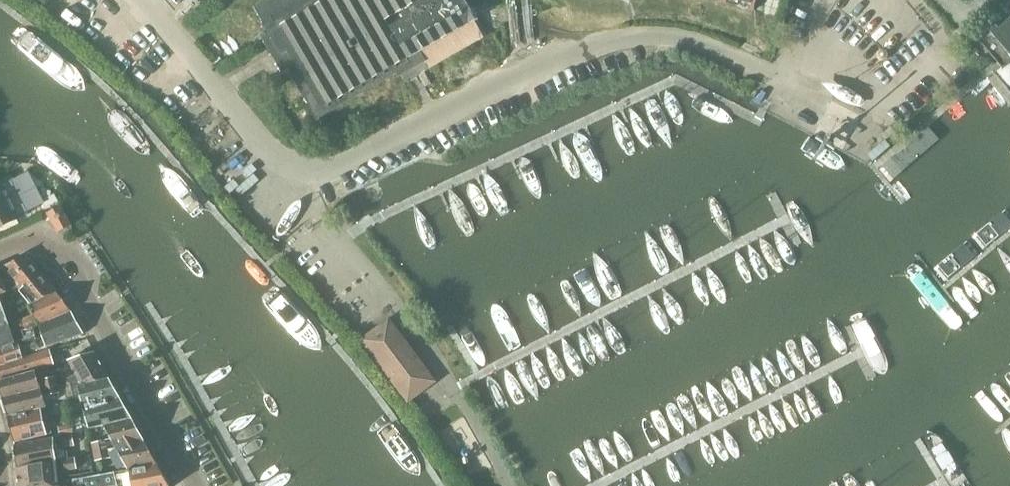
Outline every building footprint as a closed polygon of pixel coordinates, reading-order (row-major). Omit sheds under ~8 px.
[(256,9),(272,36),(264,40),(285,76),(296,69),(311,95),(307,97),(318,114),(363,89),(364,91),(400,70),(396,64),(419,51),(431,71),(504,29),(487,0),(272,0),(256,9)] [(756,12),(759,0),(709,0),(756,12)] [(23,218),(7,184),(0,187),(0,230),(23,218)] [(48,212),(62,205),(56,195),(43,203),(48,212)] [(61,235),(73,228),(62,208),(50,214),(61,235)] [(33,307),(60,296),(57,292),(29,258),(3,269),(19,289),(32,305),(31,306),(32,308),(33,307)] [(2,298),(1,297),(19,289),(3,269),(0,270),(0,299),(2,298)] [(31,306),(35,316),(40,326),(41,326),(42,328),(75,314),(74,313),(60,296),(33,307),(32,308),(31,306)] [(12,329),(2,298),(0,299),(0,333),(12,329)] [(75,314),(42,328),(48,349),(86,335),(75,314)] [(29,340),(37,337),(34,329),(40,326),(35,316),(21,322),(26,332),(29,340)] [(411,397),(431,382),(390,328),(370,342),(411,397)] [(0,333),(0,351),(18,344),(12,329),(0,333)] [(25,357),(22,350),(33,346),(34,349),(37,350),(41,348),(39,344),(37,337),(29,340),(20,343),(18,344),(0,351),(0,369),(26,361),(25,357)] [(0,369),(0,382),(38,372),(57,366),(52,351),(37,356),(36,353),(25,357),(26,361),(0,369)] [(80,388),(111,381),(112,380),(97,353),(70,362),(78,375),(66,382),(71,404),(73,404),(83,402),(80,388)] [(0,382),(0,387),(4,401),(60,387),(58,378),(41,382),(38,372),(0,382)] [(106,427),(131,420),(110,382),(111,381),(80,388),(83,402),(73,404),(78,433),(91,430),(91,431),(106,427)] [(10,418),(44,410),(43,410),(49,409),(46,399),(62,395),(60,387),(4,401),(10,418)] [(47,425),(44,410),(10,418),(17,443),(49,436),(54,435),(52,424),(47,425)] [(131,420),(106,427),(113,440),(119,450),(148,445),(135,421),(135,420),(134,419),(131,420)] [(62,429),(63,437),(74,436),(75,435),(74,427),(62,429)] [(71,461),(71,460),(69,449),(77,447),(74,436),(63,437),(60,438),(60,439),(56,440),(17,447),(20,470),(71,461)] [(95,454),(119,450),(113,440),(94,444),(95,454)] [(148,445),(119,450),(123,457),(130,471),(132,471),(132,472),(161,468),(148,445)] [(119,450),(95,454),(97,463),(123,457),(119,450)] [(20,470),(21,485),(62,485),(62,484),(61,484),(60,473),(64,473),(79,471),(77,459),(71,460),(71,461),(20,470)] [(132,472),(135,485),(172,485),(161,468),(132,472)] [(126,472),(75,481),(75,485),(129,485),(126,472)]
